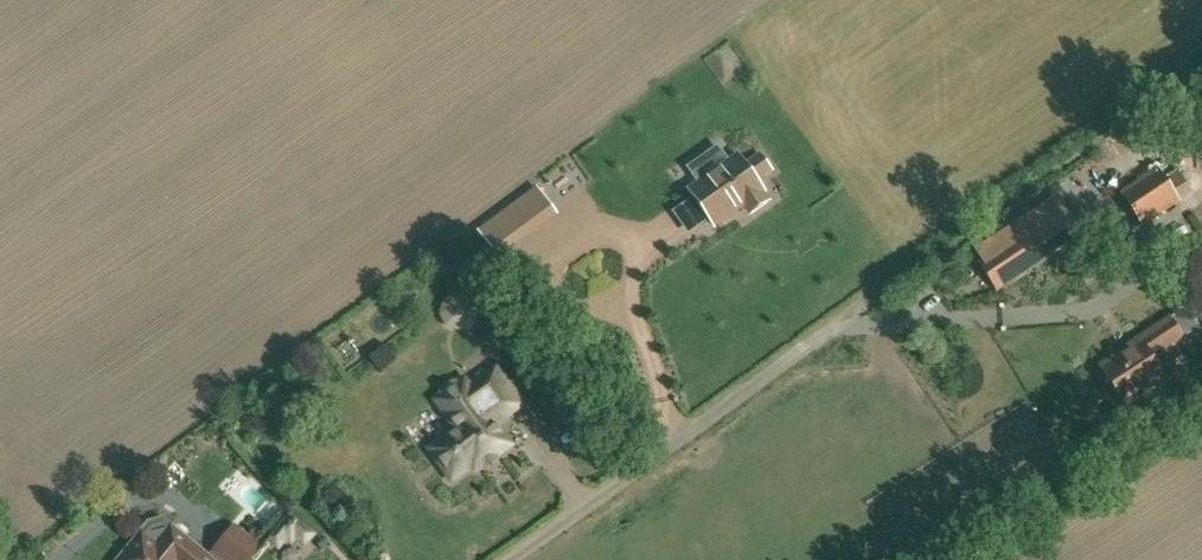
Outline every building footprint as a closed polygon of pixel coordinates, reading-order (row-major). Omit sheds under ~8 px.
[(688,190),(693,197),(709,220),(713,226),(744,205),(751,214),(768,202),(761,193),(764,191),(757,181),(772,171),(760,154),(745,164),(738,155),(728,162),(717,148),(689,168),(699,183),(688,190)] [(1178,200),(1157,169),(1122,192),(1143,224),(1178,200)] [(518,233),(551,208),(536,187),(502,212),(518,233)] [(681,199),(666,209),(684,233),(698,223),(681,199)] [(1018,225),(1000,237),(1007,247),(991,257),(985,261),(1003,287),(1042,261),(1018,225)] [(464,332),(472,304),(442,295),(434,323),(464,332)] [(1126,406),(1164,381),(1150,359),(1183,337),(1170,317),(1137,339),(1139,343),(1101,367),(1126,406)] [(459,429),(436,445),(440,451),(441,455),(442,460),(445,463),(449,466),(453,468),(457,474),(473,462),(476,467),(510,443),(493,419),(500,414),(502,417),(522,403),(497,368),(477,382),(480,385),(472,390),(465,380),(461,383),(455,383),(451,385),(447,388),(444,391),(442,396),(438,399),(459,429)] [(289,513),(266,541),(279,552),(286,543),(292,548),(296,543),(305,550),(317,535),(289,513)] [(236,525),(215,551),(226,559),(250,559),(268,539),(255,528),(249,536),(236,525)] [(143,533),(132,546),(128,547),(120,557),(120,559),(214,559),(172,526),(157,544),(143,533)]
